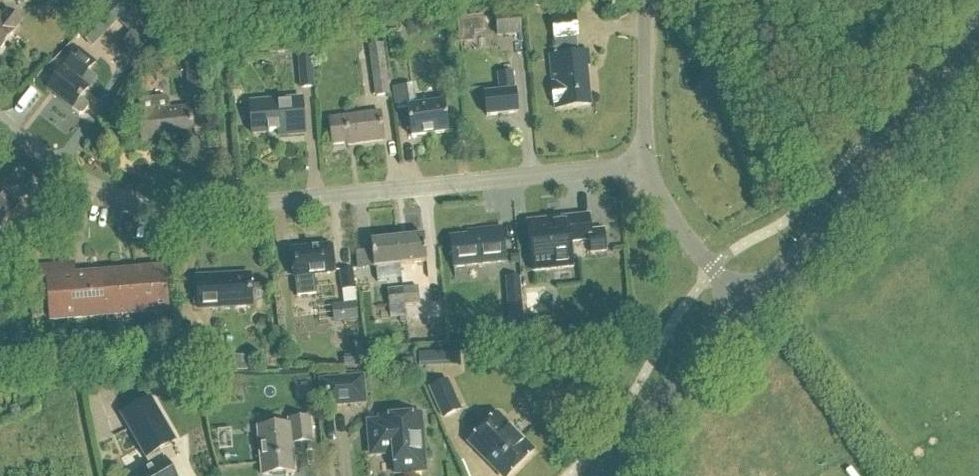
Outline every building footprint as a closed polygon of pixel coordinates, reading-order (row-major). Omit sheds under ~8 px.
[(96,17),(108,7),(101,0),(78,0),(96,17)] [(90,25),(91,26),(101,35),(101,36),(103,38),(133,7),(126,0),(115,0),(90,25)] [(1,18),(0,17),(0,56),(16,37),(13,35),(22,24),(7,11),(1,18)] [(496,14),(497,37),(521,36),(520,13),(496,14)] [(552,16),(554,41),(579,39),(576,13),(552,16)] [(132,33),(119,48),(125,53),(138,37),(132,33)] [(272,43),(273,53),(289,52),(288,42),(272,43)] [(368,48),(375,98),(390,96),(383,46),(368,48)] [(79,49),(45,91),(72,112),(73,111),(79,116),(83,116),(88,109),(88,104),(83,101),(82,100),(90,89),(97,81),(89,74),(97,63),(79,49)] [(196,49),(187,50),(188,58),(197,57),(196,49)] [(590,55),(551,59),(554,86),(553,86),(555,107),(556,107),(556,112),(591,109),(587,70),(591,70),(590,55)] [(312,59),(297,61),(300,90),(315,89),(312,59)] [(186,64),(188,94),(203,93),(201,63),(186,64)] [(519,116),(515,75),(499,77),(501,95),(485,97),(488,119),(519,116)] [(412,109),(409,88),(395,89),(398,111),(409,110),(412,139),(450,135),(446,105),(412,109)] [(213,95),(204,95),(205,107),(214,106),(213,95)] [(140,101),(141,118),(144,146),(194,140),(191,113),(171,115),(169,101),(165,98),(140,101)] [(277,134),(277,138),(305,136),(303,99),(250,103),(252,135),(277,134)] [(386,147),(383,118),(331,123),(334,150),(348,148),(348,151),(386,147)] [(19,208),(0,193),(0,233),(19,208)] [(587,218),(526,225),(530,263),(531,274),(571,270),(570,259),(571,259),(570,246),(587,244),(589,257),(604,256),(602,231),(589,232),(587,218)] [(451,272),(503,267),(500,232),(473,235),(474,241),(448,243),(451,272)] [(398,243),(400,269),(425,267),(423,241),(398,243)] [(374,272),(400,269),(398,243),(372,246),(374,272)] [(317,297),(315,278),(335,276),(332,250),(292,254),(294,281),(295,280),(297,299),(317,297)] [(51,324),(106,319),(103,277),(74,280),(73,268),(25,272),(27,297),(48,296),(51,324)] [(352,271),(339,272),(342,292),(354,291),(352,271)] [(103,277),(106,319),(168,314),(165,272),(103,277)] [(520,278),(506,279),(507,304),(521,303),(520,278)] [(199,313),(252,310),(250,279),(197,281),(199,313)] [(418,288),(402,290),(404,306),(420,304),(418,288)] [(388,291),(390,308),(404,306),(402,290),(388,291)] [(343,305),(331,307),(333,324),(358,321),(356,304),(343,305)] [(404,306),(390,308),(391,319),(399,318),(405,317),(404,306)] [(419,355),(420,368),(460,366),(460,352),(419,355)] [(222,358),(222,373),(235,373),(234,358),(222,358)] [(363,362),(345,363),(345,370),(363,370),(363,362)] [(359,407),(356,380),(327,383),(330,410),(359,407)] [(444,421),(461,413),(447,384),(431,391),(444,421)] [(149,403),(120,420),(151,473),(147,475),(170,475),(158,455),(174,446),(149,403)] [(18,408),(10,412),(13,420),(21,417),(18,408)] [(375,425),(375,434),(374,434),(369,440),(370,454),(376,459),(394,458),(395,475),(419,475),(423,475),(422,463),(425,462),(421,418),(380,422),(380,425),(375,425)] [(534,456),(497,419),(470,445),(500,475),(514,475),(534,456)] [(309,420),(289,422),(290,429),(257,432),(262,475),(294,475),(291,447),(311,445),(309,420)]
